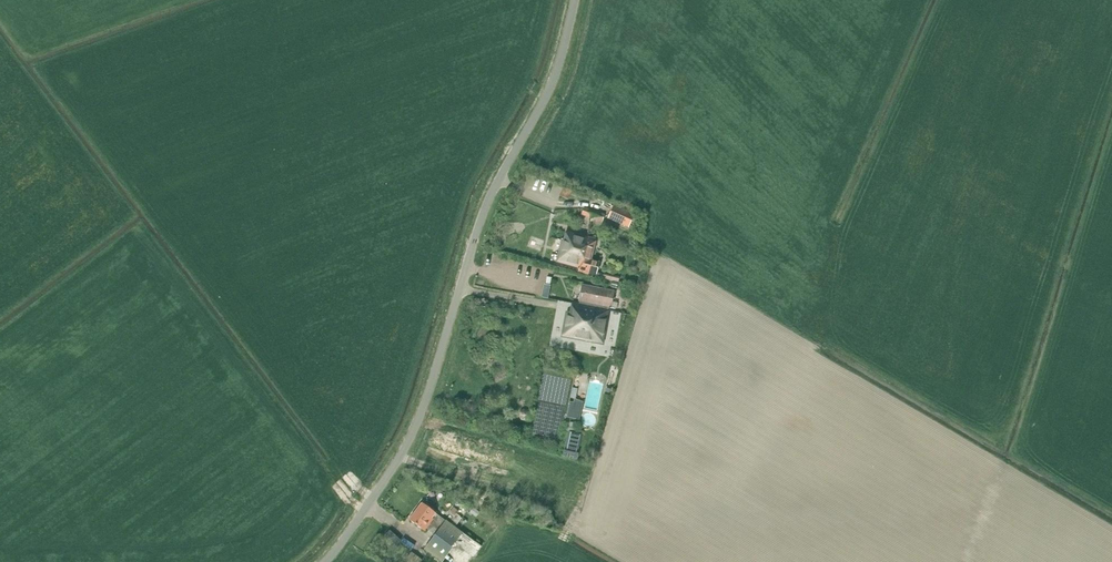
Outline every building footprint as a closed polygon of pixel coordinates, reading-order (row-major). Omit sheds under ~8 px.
[(572,191),(563,187),(560,196),(569,200),(572,191)] [(614,206),(608,218),(626,226),(631,213),(614,206)] [(583,207),(581,215),(590,218),(593,211),(583,207)] [(593,211),(591,222),(602,224),(604,214),(593,211)] [(584,253),(587,238),(567,233),(564,241),(562,241),(559,255),(566,257),(567,254),(572,256),(573,250),(584,253)] [(587,238),(584,253),(580,268),(579,267),(578,271),(596,276),(600,262),(592,260),(596,240),(587,238)] [(557,262),(579,267),(580,268),(584,253),(573,250),(572,256),(567,254),(566,257),(559,255),(557,262)] [(580,305),(609,310),(609,307),(612,307),(615,291),(582,284),(579,300),(581,301),(580,305)] [(563,335),(603,343),(609,311),(609,310),(580,305),(573,303),(571,313),(567,312),(563,335)] [(519,412),(518,416),(520,420),(526,421),(529,418),(532,414),(528,410),(524,409),(519,412)] [(579,453),(578,453),(582,433),(575,432),(577,422),(568,421),(566,431),(568,432),(564,450),(565,450),(563,457),(578,461),(579,453)] [(410,520),(424,530),(437,513),(423,503),(410,520)] [(455,507),(449,514),(454,518),(459,510),(455,507)] [(420,553),(432,561),(483,561),(491,551),(447,518),(420,553)] [(410,553),(406,559),(411,561),(421,561),(422,561),(410,553)]
